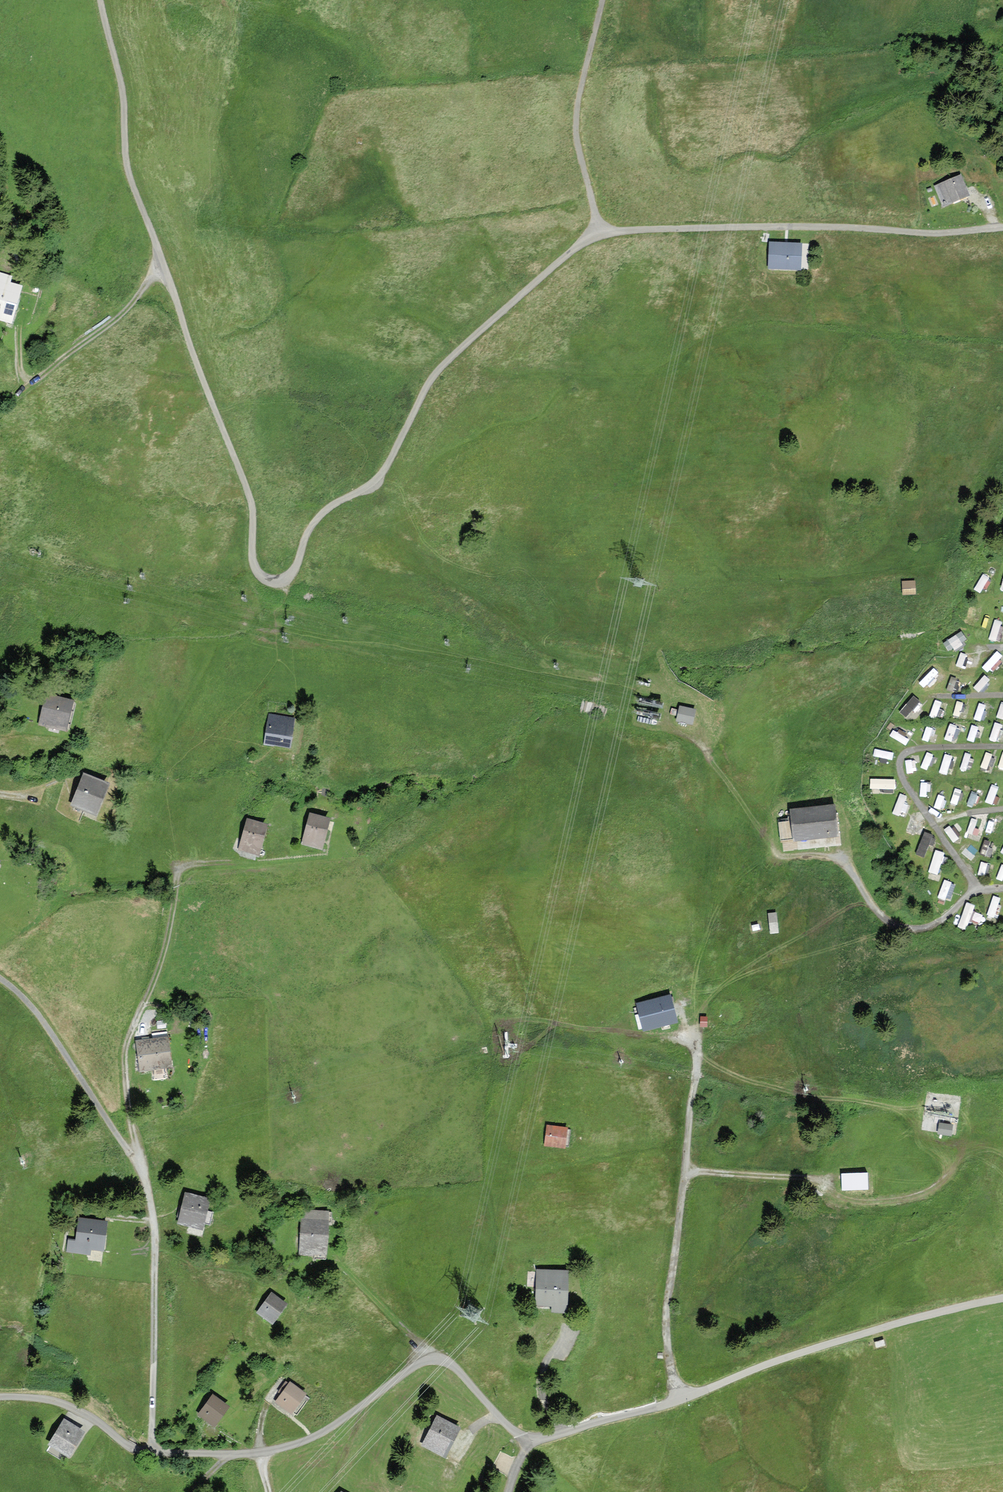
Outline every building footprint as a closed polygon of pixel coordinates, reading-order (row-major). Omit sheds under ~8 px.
[(960,176),(936,186),(944,206),(968,196),(960,176)] [(800,244),(771,243),(770,268),(800,269),(800,244)] [(0,278),(0,323),(10,326),(23,285),(0,278)] [(914,579),(900,581),(902,594),(915,593),(914,579)] [(993,619),(991,638),(997,639),(1000,620),(993,619)] [(943,641),(949,651),(967,639),(961,630),(943,641)] [(992,673),(1002,661),(1002,656),(997,650),(983,665),(992,673)] [(911,694),(900,712),(908,717),(918,698),(911,694)] [(47,695),(40,724),(65,730),(72,701),(47,695)] [(930,715),(935,717),(940,701),(935,699),(930,715)] [(694,711),(680,708),(677,720),(692,723),(694,711)] [(293,719),(270,715),(265,744),(289,747),(293,719)] [(950,723),(944,737),(955,741),(961,727),(950,723)] [(108,784),(85,775),(73,805),(96,814),(108,784)] [(870,787),(895,787),(894,777),(870,778),(870,787)] [(899,792),(893,810),(903,813),(908,795),(899,792)] [(832,807),(792,811),(795,840),(835,836),(832,807)] [(906,827),(915,831),(920,817),(911,814),(906,827)] [(329,820),(310,815),(303,844),(321,848),(329,820)] [(266,825),(248,820),(239,849),(258,854),(266,825)] [(925,830),(915,852),(924,856),(933,833),(925,830)] [(935,848),(929,871),(938,874),(944,851),(935,848)] [(939,896),(951,899),(955,881),(943,879),(939,896)] [(993,894),(987,914),(993,916),(1000,896),(993,894)] [(973,911),(975,903),(965,900),(958,926),(967,929),(970,918),(981,921),(983,914),(973,911)] [(778,933),(776,913),(769,914),(771,933),(778,933)] [(669,997),(638,1005),(644,1030),(676,1023),(669,997)] [(166,1038),(137,1042),(141,1070),(171,1066),(166,1038)] [(951,1126),(939,1125),(938,1135),(951,1136),(951,1126)] [(567,1129),(548,1127),(546,1145),(564,1147),(567,1129)] [(869,1171),(841,1174),(842,1191),(870,1189),(869,1171)] [(208,1200),(186,1195),(179,1223),(202,1228),(208,1200)] [(324,1254),(328,1212),(304,1210),(301,1252),(324,1254)] [(105,1223),(80,1219),(76,1252),(88,1254),(89,1247),(102,1248),(105,1223)] [(567,1272),(537,1271),(537,1305),(553,1305),(553,1311),(566,1312),(567,1272)] [(272,1294),(258,1313),(273,1323),(286,1305),(272,1294)] [(291,1383),(277,1401),(291,1413),(305,1394),(291,1383)] [(213,1396),(199,1415),(215,1426),(228,1407),(213,1396)] [(459,1430),(438,1418),(423,1444),(445,1456),(459,1430)] [(64,1421),(50,1444),(68,1456),(83,1433),(64,1421)]
